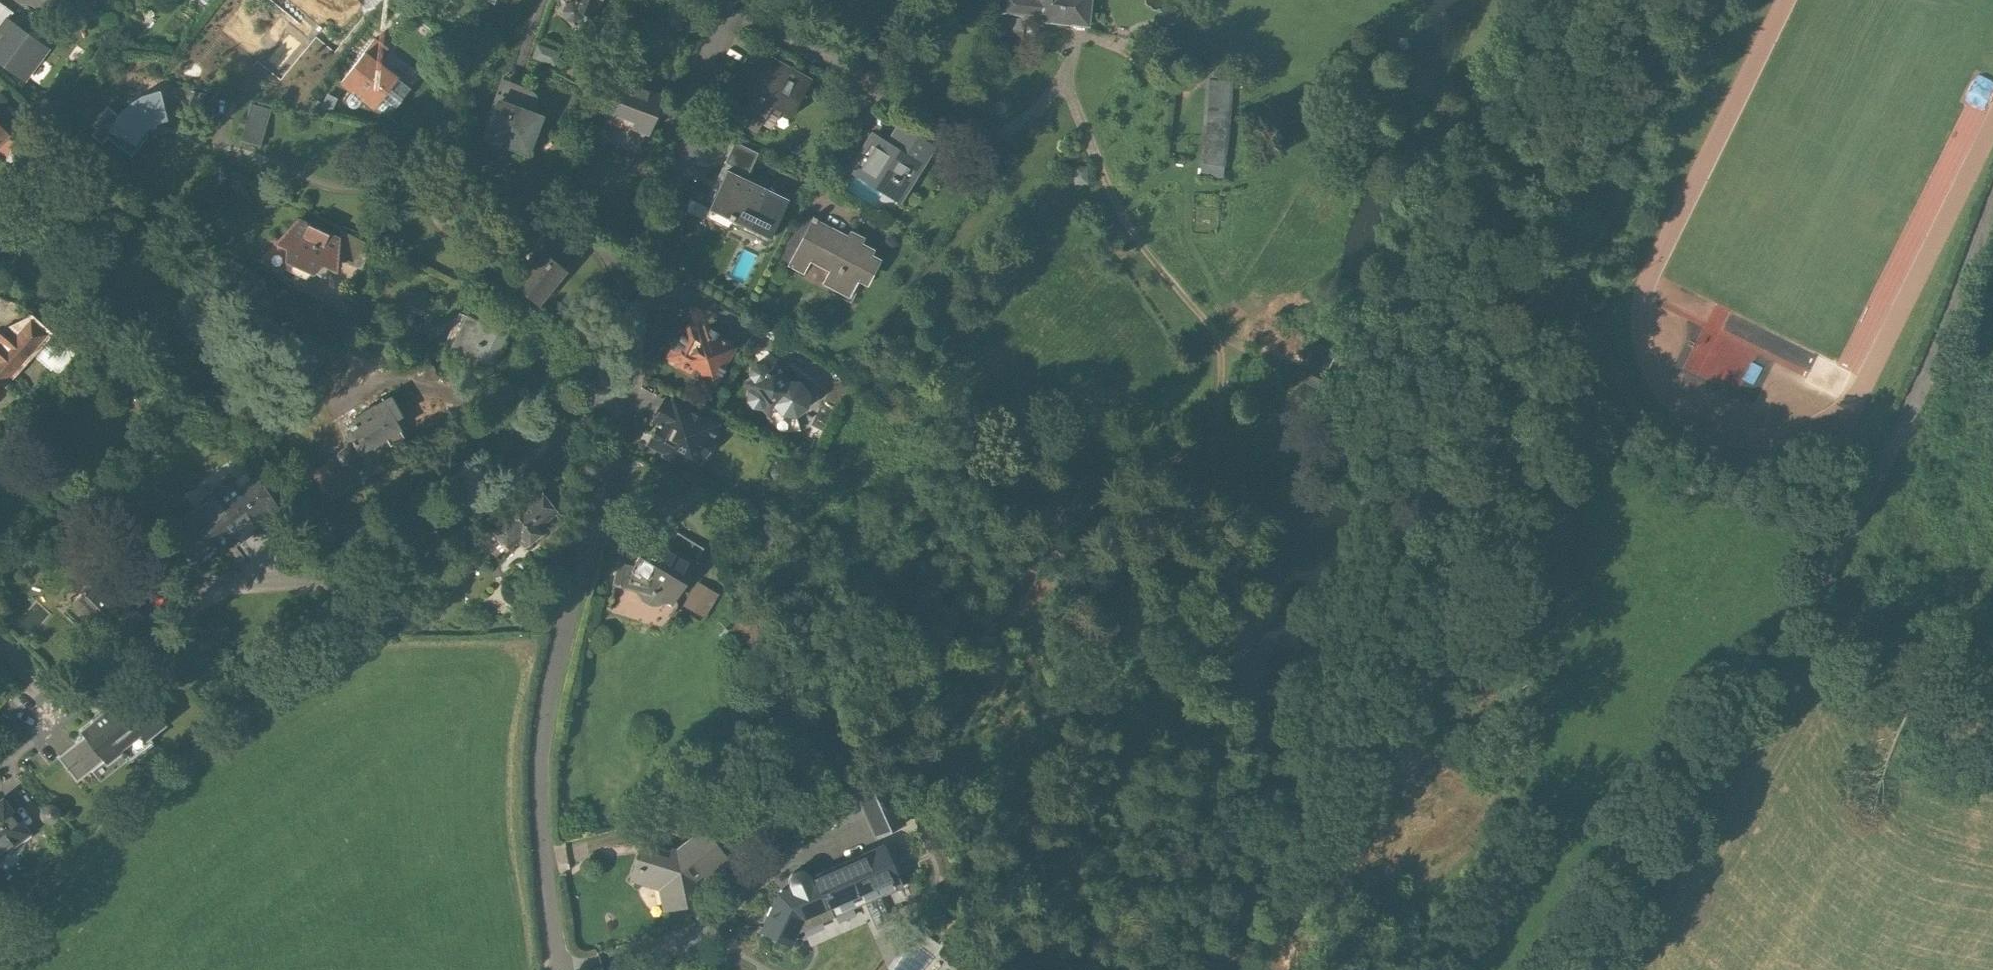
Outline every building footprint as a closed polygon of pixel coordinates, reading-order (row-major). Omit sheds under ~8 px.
[(287,3),(281,0),(254,0),(228,44),(260,62),(268,48),(295,64),(314,33),(281,13),(287,3)] [(566,20),(574,23),(581,20),(592,24),(602,0),(575,0),(574,3),(573,3),(566,6),(563,13),(566,20)] [(1005,12),(1021,14),(1020,20),(1024,20),(1027,20),(1039,22),(1088,27),(1091,0),(1006,0),(1005,12)] [(9,22),(14,15),(0,4),(0,32),(1,32),(9,22)] [(1020,20),(1003,18),(999,49),(1021,51),(1024,20),(1020,20)] [(1039,22),(1027,20),(1025,34),(1037,36),(1039,22)] [(9,22),(1,32),(0,34),(0,62),(27,82),(49,52),(9,22)] [(387,51),(374,41),(342,83),(354,92),(348,100),(347,102),(347,104),(348,106),(348,107),(349,108),(351,109),(352,109),(354,109),(356,109),(357,108),(358,107),(364,100),(390,120),(402,104),(400,102),(410,89),(377,64),(387,51)] [(559,55),(539,48),(535,59),(556,67),(559,55)] [(811,80),(771,58),(751,94),(753,95),(771,106),(791,116),(811,80)] [(649,136),(663,98),(605,77),(591,115),(649,136)] [(1230,83),(1208,81),(1202,163),(1223,164),(1230,83)] [(146,139),(141,134),(147,128),(155,123),(165,120),(159,94),(143,98),(130,107),(119,117),(107,107),(92,126),(96,129),(91,136),(102,145),(107,138),(131,157),(146,139)] [(337,100),(326,95),(321,108),(331,112),(337,100)] [(756,133),(771,106),(753,95),(738,123),(756,133)] [(526,153),(539,118),(498,103),(485,137),(526,153)] [(241,140),(260,146),(271,111),(251,105),(241,140)] [(888,145),(873,136),(852,170),(884,189),(891,178),(899,183),(913,160),(921,165),(933,145),(900,125),(888,145)] [(731,168),(749,176),(759,155),(734,143),(711,193),(718,196),(729,173),(731,168)] [(790,201),(729,173),(718,196),(711,211),(772,239),(790,201)] [(846,236),(812,219),(787,266),(803,274),(810,261),(828,271),(822,283),(849,297),(858,281),(866,285),(880,259),(870,255),(873,249),(861,243),(864,238),(849,230),(846,236)] [(300,220),(276,245),(289,251),(288,271),(309,281),(311,275),(316,277),(325,268),(339,275),(340,263),(342,240),(300,220)] [(344,233),(342,240),(340,263),(363,272),(374,247),(344,233)] [(571,275),(543,251),(514,285),(543,309),(571,275)] [(462,315),(445,350),(452,353),(451,355),(470,364),(473,358),(495,368),(513,329),(488,317),(484,325),(462,315)] [(34,353),(51,334),(31,316),(28,319),(8,328),(0,336),(0,390),(34,353)] [(1702,327),(1684,370),(1739,392),(1744,379),(1760,386),(1770,361),(1808,376),(1818,352),(1767,330),(1760,346),(1718,329),(1717,333),(1702,327)] [(705,335),(693,328),(683,347),(679,346),(671,362),(720,389),(739,352),(720,342),(723,338),(708,330),(705,335)] [(80,361),(51,334),(34,353),(63,380),(80,361)] [(754,372),(753,379),(762,388),(753,394),(752,404),(757,411),(767,411),(772,418),(781,412),(787,419),(801,420),(812,412),(814,397),(804,385),(792,384),(777,367),(772,372),(769,369),(761,368),(754,372)] [(405,419),(394,399),(350,423),(354,430),(348,433),(355,445),(338,455),(344,465),(403,432),(398,423),(405,419)] [(667,403),(657,424),(676,434),(670,446),(682,452),(677,462),(699,473),(706,460),(709,461),(714,451),(710,449),(721,427),(677,404),(676,407),(667,403)] [(216,500),(209,506),(236,543),(239,546),(282,513),(255,479),(240,491),(231,478),(210,494),(216,500)] [(497,535),(509,551),(520,542),(527,550),(547,534),(542,528),(559,514),(545,496),(524,512),(520,508),(505,520),(509,526),(497,535)] [(223,553),(236,543),(209,506),(197,515),(193,510),(177,522),(188,536),(178,544),(196,568),(220,550),(223,553)] [(624,557),(617,586),(657,596),(676,607),(700,568),(654,540),(641,561),(624,557)] [(100,578),(72,606),(116,649),(143,621),(100,578)] [(720,596),(699,583),(685,606),(706,619),(720,596)] [(83,733),(88,739),(60,761),(78,784),(107,762),(111,768),(124,758),(122,755),(143,738),(147,743),(166,729),(149,706),(124,725),(113,710),(83,733)] [(876,840),(907,827),(889,786),(858,799),(876,840)] [(4,804),(0,807),(0,863),(31,839),(4,804)] [(675,856),(643,847),(631,883),(661,893),(665,915),(700,911),(694,885),(705,877),(708,880),(730,863),(705,833),(675,856)] [(886,849),(812,881),(809,876),(803,873),(797,873),(792,874),(789,879),(788,884),(790,890),(780,894),(767,917),(758,914),(750,931),(793,948),(801,935),(904,891),(886,849)]
